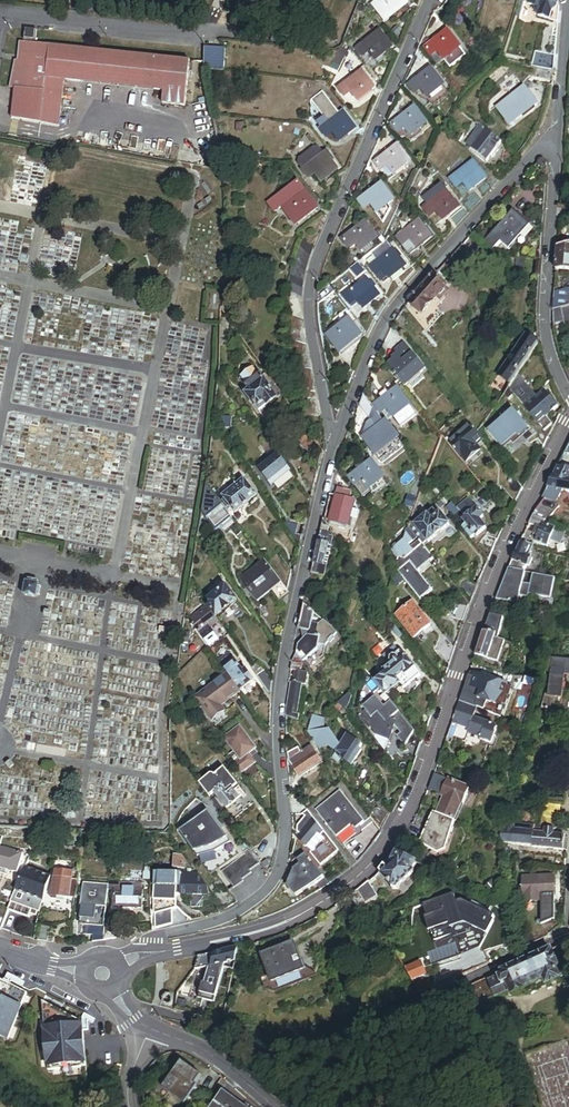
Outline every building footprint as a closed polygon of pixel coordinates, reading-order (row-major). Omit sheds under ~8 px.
[(388,17),(395,12),(408,2),(409,1),(409,0),(376,0),(375,1),(388,17)] [(562,3),(560,0),(533,0),(532,2),(540,4),(539,8),(539,11),(541,12),(543,12),(542,15),(553,17),(552,18),(560,21),(562,3)] [(413,8),(408,2),(395,12),(400,18),(413,8)] [(445,56),(461,44),(448,27),(426,43),(432,52),(438,47),(445,56)] [(371,48),(379,57),(394,45),(379,28),(358,45),(365,53),(371,48)] [(22,43),(34,44),(35,32),(23,31),(22,43)] [(162,104),(184,106),(189,61),(65,49),(18,45),(16,63),(12,63),(9,91),(13,92),(10,123),(58,127),(62,82),(163,92),(162,104)] [(341,70),(350,50),(343,46),(333,66),(341,70)] [(206,70),(224,71),(224,50),(206,48),(206,70)] [(556,71),(558,55),(538,51),(535,66),(540,67),(556,71)] [(430,94),(445,83),(432,65),(410,82),(416,90),(423,85),(430,94)] [(353,88),(360,96),(375,84),(360,66),(340,84),(347,92),(353,88)] [(538,76),(555,80),(556,71),(540,67),(538,76)] [(500,106),(513,124),(539,105),(527,87),(500,106)] [(413,133),(428,122),(415,104),(394,120),(399,128),(405,123),(413,133)] [(342,136),(356,123),(341,107),(329,118),(321,126),(327,133),(334,127),(342,136)] [(321,126),(329,118),(324,112),(315,120),(321,126)] [(473,147),(489,159),(505,141),(486,125),(484,127),(487,130),(473,147)] [(397,172),(412,161),(399,143),(378,160),(383,168),(390,163),(397,172)] [(299,162),(304,168),(324,149),(319,145),(314,144),(299,157),(299,162)] [(333,159),(336,156),(327,147),(324,149),(333,159)] [(324,179),(339,166),(333,159),(324,149),(304,168),(311,175),(316,171),(324,179)] [(471,190),(487,179),(474,160),(452,176),(458,185),(465,180),(471,190)] [(297,179),(267,201),(273,208),(280,203),(294,223),(317,206),(297,179)] [(380,211),(395,200),(382,182),(360,198),(367,207),(373,202),(380,211)] [(444,219),(460,207),(448,189),(441,194),(429,203),(425,206),(430,214),(437,209),(444,219)] [(425,198),(429,203),(441,194),(438,189),(425,198)] [(506,241),(513,247),(534,224),(518,209),(489,240),(498,248),(506,241)] [(370,245),(379,238),(366,220),(344,237),(351,245),(357,240),(364,250),(370,245)] [(419,250),(435,239),(423,221),(401,237),(406,245),(413,241),(419,250)] [(312,255),(316,246),(304,235),(300,243),(312,255)] [(379,258),(394,247),(390,241),(375,252),(379,258)] [(309,263),(312,255),(300,243),(296,251),(309,263)] [(391,276),(407,265),(394,247),(379,258),(372,263),(378,272),(384,267),(391,276)] [(568,271),(568,247),(559,248),(557,271),(568,271)] [(306,271),(309,263),(296,251),(293,260),(306,271)] [(523,268),(524,252),(512,251),(510,266),(523,268)] [(304,278),(306,271),(293,260),(291,268),(304,278)] [(361,262),(354,268),(359,275),(366,269),(361,262)] [(303,287),(304,278),(291,268),(289,277),(303,287)] [(436,302),(436,301),(449,286),(436,274),(412,301),(426,314),(436,302)] [(302,295),(303,287),(289,277),(287,285),(302,295)] [(366,308),(381,297),(376,290),(373,285),(368,279),(347,295),(352,303),(359,298),(366,308)] [(321,289),(320,300),(336,289),(331,282),(321,289)] [(302,304),(302,295),(287,285),(287,294),(302,304)] [(286,302),(302,312),(302,304),(287,294),(286,302)] [(568,307),(568,296),(555,300),(555,310),(568,307)] [(286,310),(303,319),(302,312),(286,302),(286,310)] [(555,310),(555,318),(556,322),(567,320),(567,322),(568,322),(568,307),(555,310)] [(304,327),(303,319),(286,310),(287,319),(304,327)] [(339,348),(362,332),(348,314),(326,331),(339,348)] [(305,336),(304,327),(287,319),(288,328),(305,336)] [(306,344),(305,336),(288,328),(290,336),(306,344)] [(513,381),(525,363),(539,342),(539,341),(527,333),(517,350),(514,348),(499,372),(513,381)] [(308,351),(306,344),(290,336),(291,346),(308,351)] [(525,363),(537,391),(552,381),(544,360),(541,350),(539,342),(525,363)] [(426,371),(406,345),(396,352),(398,355),(392,359),(394,361),(389,365),(395,374),(399,370),(397,367),(401,364),(398,361),(408,354),(423,374),(426,371)] [(293,353),(310,359),(308,351),(291,346),(293,353)] [(296,363),(312,367),(310,359),(293,353),(296,363)] [(421,375),(423,374),(408,354),(398,361),(401,364),(397,367),(399,370),(395,374),(406,388),(409,385),(421,375)] [(297,371),(314,375),(312,367),(296,363),(297,371)] [(256,379),(249,370),(241,376),(240,379),(245,387),(256,379)] [(299,379),(316,383),(314,375),(297,371),(299,379)] [(270,405),(280,398),(263,374),(256,379),(245,387),(248,392),(244,394),(255,410),(256,409),(267,401),(270,405)] [(409,385),(412,388),(424,378),(421,375),(409,385)] [(301,387),(317,391),(316,383),(299,379),(301,387)] [(303,395),(319,398),(317,391),(301,387),(303,395)] [(395,417),(410,406),(397,389),(375,404),(381,413),(388,408),(395,417)] [(552,429),(554,426),(547,417),(560,406),(548,391),(526,407),(540,425),(549,436),(552,429)] [(305,403),(321,406),(319,398),(303,395),(305,403)] [(256,409),(259,413),(270,405),(267,401),(256,409)] [(306,412),(323,415),(321,406),(305,403),(306,412)] [(402,427),(418,416),(410,406),(395,417),(402,427)] [(522,439),(532,432),(517,412),(490,433),(502,449),(520,435),(522,439)] [(383,450),(399,439),(386,421),(364,437),(369,444),(376,440),(383,450)] [(229,433),(229,422),(219,422),(218,433),(229,433)] [(465,423),(445,439),(465,464),(483,450),(479,444),(481,443),(465,423)] [(544,445),(549,436),(540,425),(533,431),(544,445)] [(313,449),(304,437),(296,443),(305,455),(313,449)] [(257,469),(271,489),(273,487),(289,476),(290,475),(276,455),(257,469)] [(566,455),(559,467),(568,469),(568,455),(566,455)] [(369,489),(385,478),(373,460),(350,477),(364,498),(371,493),(369,489)] [(313,492),(317,476),(307,463),(298,469),(313,492)] [(555,508),(563,492),(568,493),(568,469),(559,467),(540,504),(555,508)] [(516,500),(522,487),(511,475),(501,484),(516,500)] [(289,476),(273,487),(277,493),(293,481),(289,476)] [(227,509),(232,516),(254,500),(241,482),(219,498),(216,493),(213,495),(211,492),(208,494),(222,513),(225,513),(226,512),(227,509)] [(200,515),(212,532),(228,520),(222,513),(208,494),(205,489),(200,515)] [(355,520),(358,512),(353,511),(356,502),(350,500),(352,493),(338,489),(329,521),(349,527),(351,519),(355,520)] [(466,516),(459,508),(458,509),(450,499),(444,505),(471,539),(477,535),(478,536),(487,528),(480,519),(484,515),(477,507),(466,516)] [(424,542),(425,543),(448,526),(438,514),(434,510),(430,512),(429,510),(417,519),(415,517),(413,516),(408,529),(408,530),(420,545),(424,542)] [(532,519),(543,522),(544,517),(535,514),(532,519)] [(551,538),(563,541),(566,530),(543,522),(532,519),(529,525),(537,527),(534,536),(537,540),(549,544),(551,538)] [(321,531),(329,533),(330,529),(324,520),(321,531)] [(432,560),(420,545),(408,530),(402,532),(405,537),(388,549),(397,561),(394,570),(418,600),(429,591),(416,573),(432,560)] [(493,547),(496,539),(486,534),(479,541),(493,547)] [(312,574),(325,576),(333,539),(329,538),(330,535),(327,535),(327,537),(320,536),(312,574)] [(526,566),(528,566),(531,559),(527,557),(530,547),(531,544),(525,542),(524,544),(521,542),(510,568),(525,572),(526,566)] [(285,595),(291,576),(280,562),(267,572),(285,595)] [(279,605),(288,598),(285,595),(267,572),(262,565),(238,583),(254,604),(269,592),(279,605)] [(525,572),(510,568),(507,584),(504,584),(502,591),(501,590),(498,600),(520,604),(521,596),(530,598),(530,595),(552,599),(557,579),(535,574),(532,585),(524,583),(527,572),(525,572)] [(460,590),(474,596),(478,587),(463,582),(460,590)] [(39,586),(26,583),(23,597),(37,600),(39,586)] [(211,620),(232,605),(220,589),(214,594),(212,592),(206,596),(207,599),(202,603),(205,607),(203,609),(211,620)] [(452,608),(464,622),(470,607),(458,592),(452,608)] [(424,617),(423,617),(412,604),(396,617),(414,640),(430,627),(425,621),(427,619),(424,617)] [(310,632),(311,628),(311,626),(315,615),(305,605),(299,630),(306,632),(310,632)] [(203,609),(186,621),(200,640),(209,634),(207,630),(214,625),(211,620),(203,609)] [(496,638),(500,639),(505,618),(492,615),(485,631),(497,634),(496,638)] [(396,636),(399,634),(388,620),(385,622),(396,636)] [(311,626),(311,628),(317,630),(316,639),(319,641),(318,648),(324,649),(337,637),(329,628),(323,623),(318,627),(311,626)] [(303,664),(317,652),(318,648),(319,641),(316,639),(317,630),(311,628),(310,632),(306,632),(305,639),(297,646),(295,654),(303,664)] [(435,647),(449,665),(456,646),(443,631),(437,637),(441,641),(435,647)] [(476,656),(501,663),(508,641),(500,639),(496,638),(497,634),(485,631),(482,639),(476,656)] [(399,683),(403,688),(420,675),(407,658),(408,657),(407,655),(406,656),(401,651),(398,651),(394,645),(382,655),(386,660),(384,662),(384,665),(387,669),(385,671),(387,675),(385,676),(384,676),(375,683),(385,695),(394,688),(399,683)] [(225,653),(215,661),(227,676),(233,671),(231,668),(235,665),(237,668),(240,666),(233,658),(230,654),(225,653)] [(295,715),(297,716),(307,669),(303,664),(295,654),(292,671),(296,672),(294,684),(300,685),(295,715)] [(546,658),(546,673),(551,673),(550,684),(547,684),(540,710),(549,711),(549,710),(559,710),(560,698),(564,698),(566,675),(568,675),(568,660),(546,658)] [(239,692),(252,683),(240,666),(237,668),(233,671),(227,676),(239,692)] [(269,698),(270,682),(261,670),(252,677),(269,698)] [(218,708),(239,693),(226,676),(195,699),(211,721),(222,713),(218,708)] [(430,693),(436,701),(442,685),(435,677),(424,685),(430,693)] [(405,690),(403,688),(399,683),(394,688),(400,695),(405,690)] [(297,716),(295,715),(300,685),(294,684),(292,684),(286,717),(297,721),(297,716)] [(465,703),(476,707),(482,690),(466,684),(460,701),(465,703)] [(344,712),(350,697),(348,695),(337,703),(344,712)] [(413,729),(389,700),(382,705),(374,695),(360,705),(363,708),(356,714),(366,726),(367,725),(370,728),(385,734),(389,725),(387,723),(390,720),(396,727),(392,731),(404,744),(413,729)] [(460,716),(465,703),(460,701),(455,715),(460,716)] [(342,714),(344,712),(337,703),(330,710),(334,714),(339,709),(342,714)] [(476,707),(465,703),(460,716),(455,715),(453,722),(469,729),(468,733),(481,738),(481,739),(492,743),(498,726),(475,718),(478,708),(476,707)] [(338,747),(329,733),(324,734),(324,728),(324,722),(313,719),(308,736),(320,752),(326,748),(335,754),(338,747)] [(247,757),(255,751),(239,729),(223,740),(231,751),(240,762),(232,768),(239,777),(254,766),(247,757)] [(354,763),(361,751),(358,750),(360,745),(344,736),(338,747),(335,754),(331,761),(338,766),(339,762),(350,769),(354,763)] [(289,766),(299,780),(321,764),(311,750),(297,760),(292,755),(288,758),(289,766)] [(240,762),(231,751),(224,757),(232,768),(240,762)] [(208,775),(196,784),(207,797),(211,794),(220,787),(220,788),(221,787),(218,783),(226,776),(221,769),(212,776),(211,775),(208,775)] [(234,796),(232,792),(238,787),(228,774),(226,776),(218,783),(221,787),(220,788),(220,787),(211,794),(224,809),(232,802),(230,799),(234,796)] [(438,815),(456,822),(469,790),(447,781),(440,797),(445,799),(438,815)] [(354,832),(365,823),(339,792),(313,813),(335,840),(350,827),(354,832)] [(381,831),(390,815),(380,802),(371,818),(381,831)] [(562,804),(545,802),(542,825),(559,828),(562,804)] [(175,834),(183,843),(207,822),(196,808),(188,815),(183,809),(172,818),(177,823),(174,826),(179,831),(175,834)] [(440,853),(456,822),(438,815),(434,813),(428,826),(422,840),(440,853)] [(317,838),(322,834),(306,817),(295,829),(298,832),(295,836),(303,845),(315,835),(317,838)] [(568,850),(568,848),(568,838),(565,838),(565,836),(555,835),(555,830),(535,829),(536,828),(531,827),(531,832),(527,832),(527,834),(515,833),(515,827),(505,826),(504,832),(501,832),(501,845),(533,848),(568,850)] [(335,840),(339,844),(354,832),(350,827),(335,840)] [(17,873),(22,853),(0,847),(0,869),(2,869),(9,871),(17,873)] [(398,887),(412,876),(411,873),(417,864),(397,853),(392,863),(389,861),(385,867),(379,874),(392,888),(392,891),(398,891),(398,887)] [(253,875),(260,869),(249,855),(242,861),(253,875)] [(314,893),(329,885),(305,855),(296,860),(298,864),(291,868),(285,884),(293,896),(310,887),(314,893)] [(182,870),(183,862),(179,857),(174,856),(173,869),(182,870)] [(42,901),(50,876),(20,866),(6,909),(28,917),(34,898),(42,901)] [(180,887),(208,888),(199,875),(154,874),(154,886),(180,887)] [(56,896),(76,898),(78,880),(72,879),(54,878),(52,877),(51,899),(56,899),(56,896)] [(537,897),(556,897),(557,878),(524,878),(524,903),(537,903),(537,897)] [(481,893),(488,888),(483,881),(476,886),(481,893)] [(367,906),(379,899),(373,888),(369,883),(358,892),(367,906)] [(80,905),(106,909),(109,892),(110,887),(84,884),(83,890),(82,897),(80,905)] [(143,890),(143,885),(110,884),(110,887),(109,892),(117,892),(117,889),(143,890)] [(117,909),(145,909),(145,890),(143,890),(117,889),(117,892),(117,909)] [(368,906),(367,906),(358,892),(348,899),(358,913),(368,906)] [(491,918),(457,900),(452,902),(449,894),(420,904),(433,941),(471,928),(484,934),(491,918)] [(41,939),(51,941),(52,926),(43,924),(41,939)] [(108,941),(115,939),(116,924),(104,926),(104,929),(102,942),(108,941)] [(115,939),(123,937),(124,924),(116,924),(115,939)] [(92,943),(102,942),(104,929),(94,929),(92,943)] [(259,957),(269,984),(301,972),(291,945),(259,957)] [(209,967),(235,963),(237,948),(225,951),(212,953),(209,967)] [(537,988),(536,985),(545,981),(548,986),(561,980),(556,969),(558,968),(550,950),(501,971),(503,975),(492,980),(472,988),(479,1005),(510,992),(512,995),(525,989),(527,993),(536,989),(537,988)] [(206,968),(209,967),(212,953),(195,956),(192,970),(206,968)] [(215,1002),(224,969),(233,971),(235,963),(209,967),(205,988),(203,999),(215,1002)] [(415,984),(427,976),(420,965),(408,972),(415,984)] [(203,999),(205,988),(209,967),(206,968),(201,986),(200,986),(197,998),(203,999)] [(490,976),(492,980),(503,975),(501,971),(490,976)] [(0,981),(0,1038),(6,1041),(28,994),(0,981)] [(536,989),(537,991),(548,987),(548,986),(545,981),(536,985),(537,988),(536,989)] [(166,994),(162,997),(162,1002),(165,1005),(169,1007),(173,1005),(174,999),(171,996),(166,994)] [(194,1013),(197,998),(177,994),(175,1009),(194,1013)] [(80,1023),(42,1002),(47,1070),(84,1068),(81,1024),(80,1023)] [(453,1013),(467,1014),(468,1006),(453,1005),(453,1013)] [(193,1091),(196,1087),(194,1085),(201,1075),(181,1062),(163,1089),(185,1103),(193,1091)] [(239,1105),(241,1103),(224,1091),(213,1106),(242,1106),(239,1105)]
